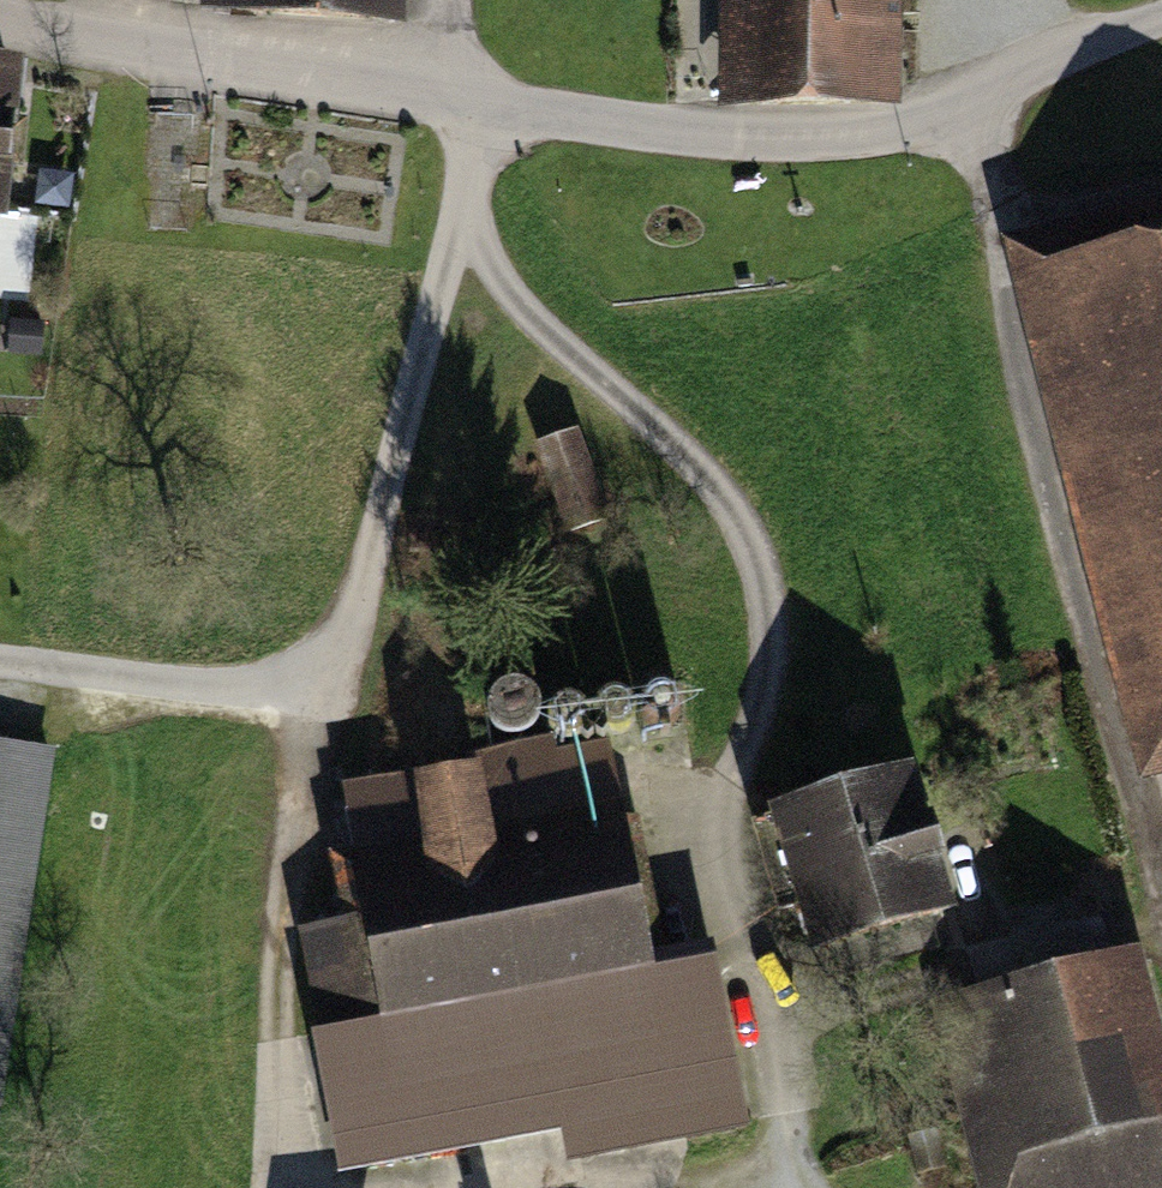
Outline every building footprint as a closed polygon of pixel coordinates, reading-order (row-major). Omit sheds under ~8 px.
[(755,54),(928,51),(927,0),(754,0),(755,54)] [(0,71),(0,223),(22,226),(37,75),(0,71)] [(1062,261),(1161,650),(1161,236),(1062,261)] [(0,749),(0,1166),(60,758),(0,749)] [(319,1050),(348,1187),(356,1187),(566,1144),(571,1169),(745,1133),(713,977),(656,989),(606,749),(350,803),(399,1034),(319,1050)] [(925,776),(776,821),(817,958),(967,914),(925,776)] [(942,1004),(983,1187),(1161,1187),(1161,1028),(1147,959),(942,1004)]
